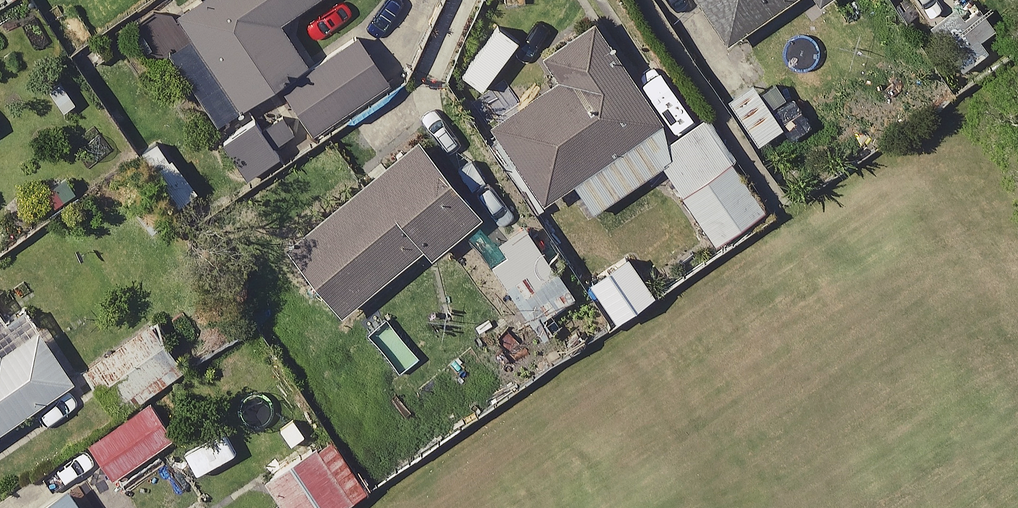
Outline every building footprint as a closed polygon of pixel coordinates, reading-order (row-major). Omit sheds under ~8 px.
[(173,79),(201,119),(264,75),(301,129),(379,75),(346,27),(300,59),(268,13),(287,0),(169,0),(163,4),(201,59),(173,79)] [(719,32),(768,0),(697,0),(719,32)] [(919,16),(952,64),(981,44),(950,0),(942,0),(919,16)] [(659,134),(582,16),(534,47),(549,70),(482,113),(534,193),(563,174),(583,205),(654,159),(704,235),(754,203),(694,111),(659,134)] [(742,67),(712,87),(749,141),(779,120),(742,67)] [(239,170),(269,150),(263,141),(283,127),(261,94),(211,128),(239,170)] [(418,249),(468,208),(403,129),(272,236),(329,305),(410,239),(418,249)] [(562,288),(512,215),(470,243),(520,317),(562,288)] [(175,366),(142,317),(66,367),(101,419),(78,434),(103,472),(159,435),(132,394),(175,366)] [(63,372),(29,319),(0,338),(0,414),(63,372)] [(315,429),(258,475),(284,507),(322,507),(356,480),(315,429)] [(10,507),(94,507),(68,469),(10,507)]
